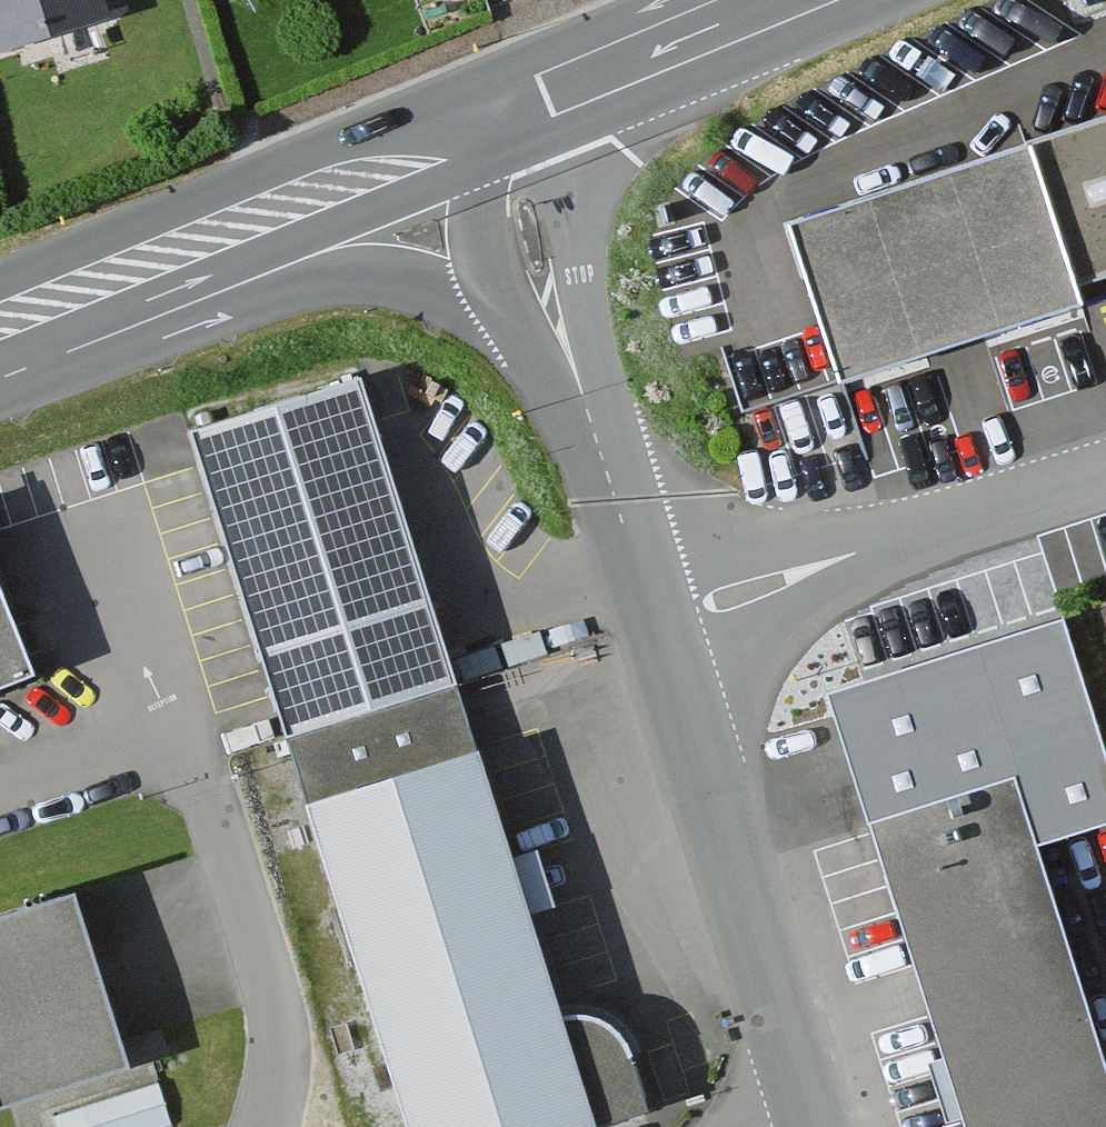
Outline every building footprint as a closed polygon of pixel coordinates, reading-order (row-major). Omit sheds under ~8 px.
[(98,0),(0,0),(0,63),(107,31),(98,0)] [(1032,165),(795,240),(843,392),(1080,317),(1032,165)] [(455,695),(355,393),(190,447),(290,749),(455,695)] [(0,611),(0,700),(30,688),(12,641),(0,611)] [(479,761),(308,814),(404,1126),(591,1126),(479,761)] [(868,834),(964,1126),(1105,1126),(1105,1070),(1014,787),(868,834)] [(0,933),(0,1112),(3,1120),(129,1079),(73,909),(0,933)]
